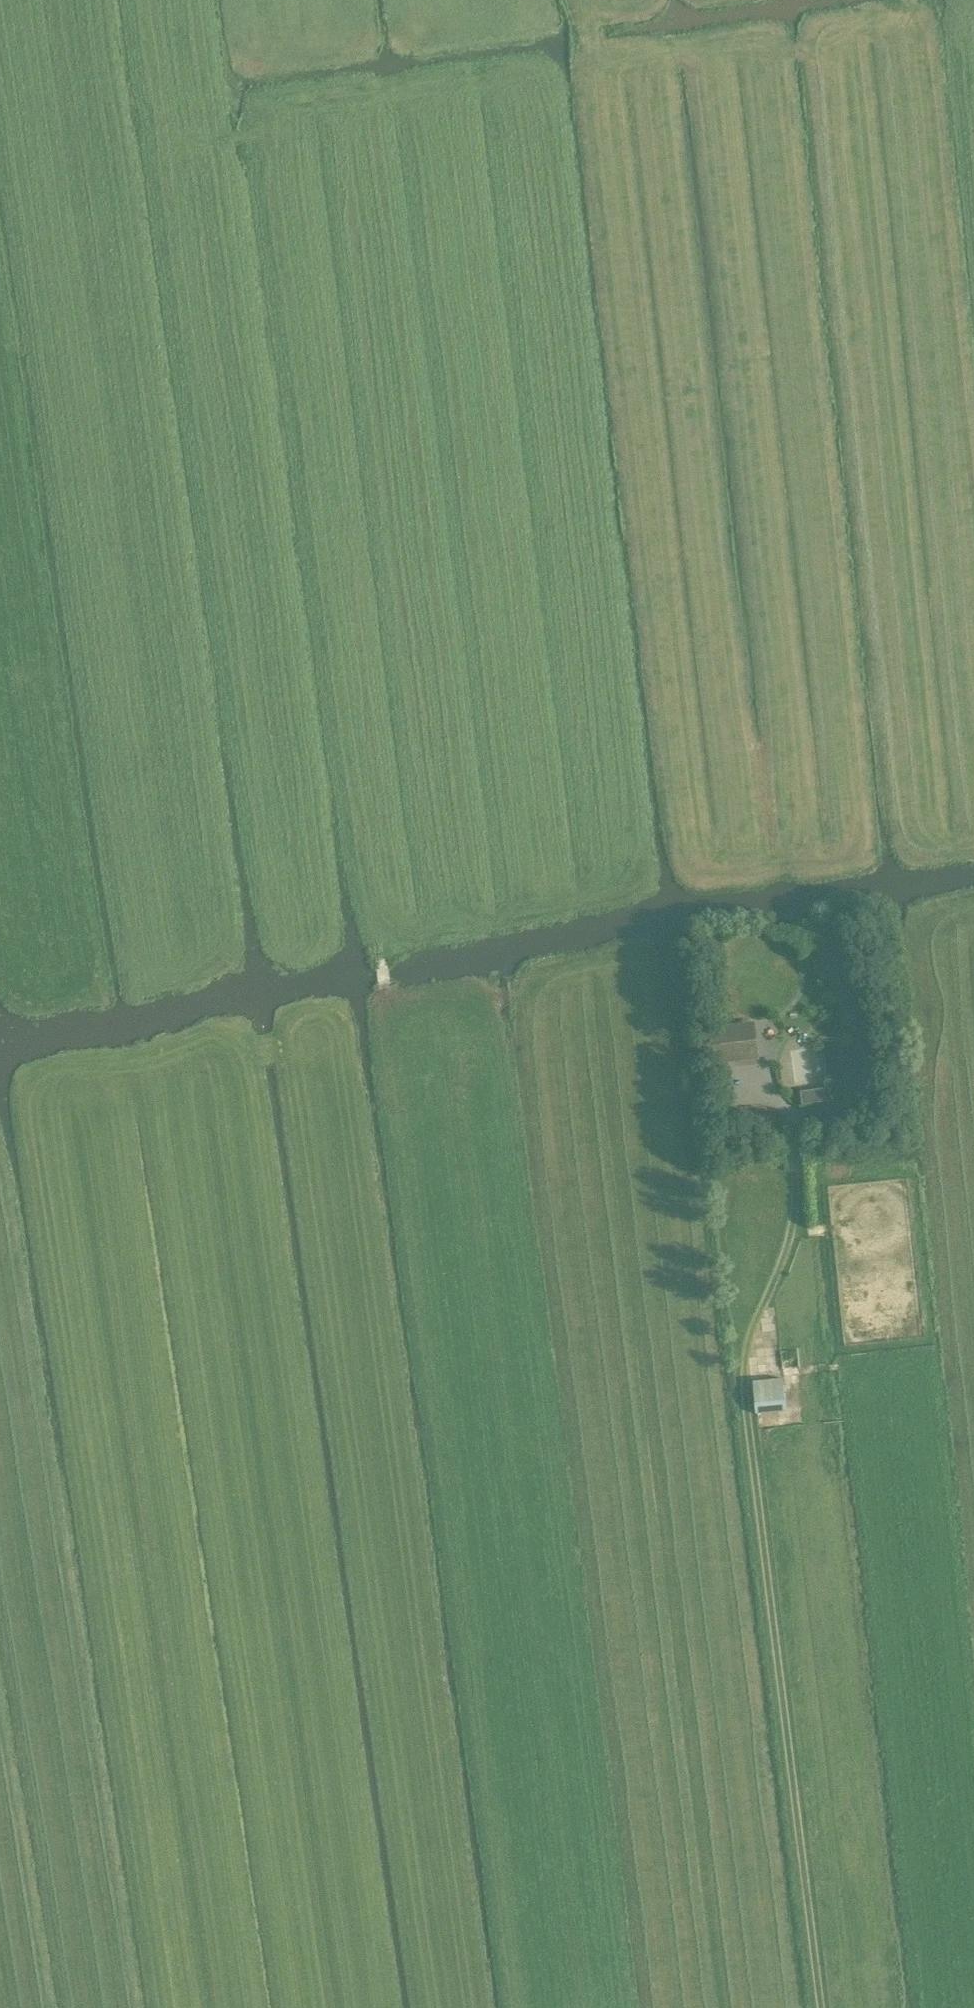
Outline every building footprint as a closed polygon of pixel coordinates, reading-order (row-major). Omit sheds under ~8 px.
[(760,1060),(757,1041),(755,1022),(712,1027),(717,1072),(730,1070),(729,1063),(760,1060)] [(717,1079),(719,1094),(732,1092),(731,1078),(717,1079)] [(829,1090),(817,1092),(818,1104),(830,1102),(829,1090)] [(756,1414),(786,1411),(783,1379),(753,1382),(756,1414)]
